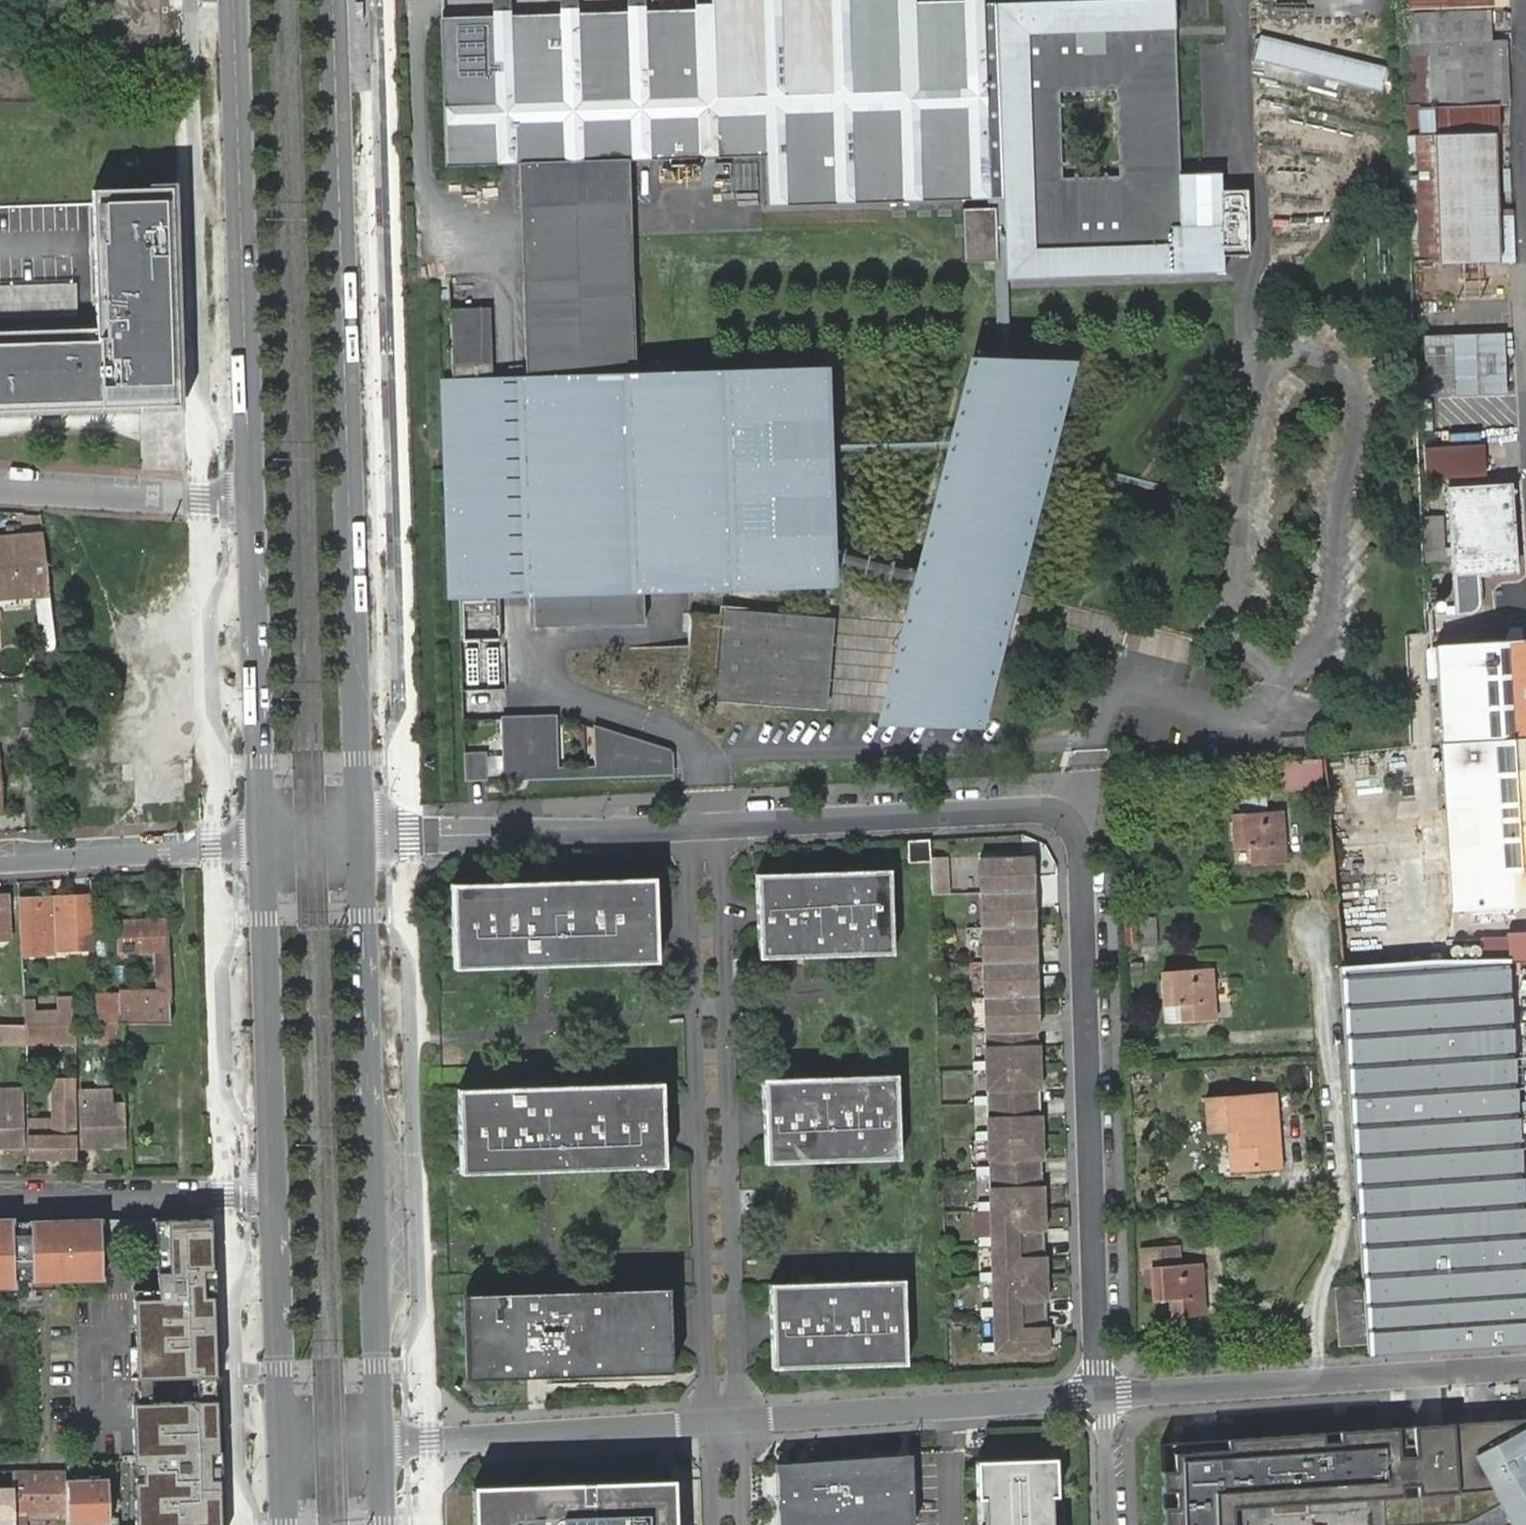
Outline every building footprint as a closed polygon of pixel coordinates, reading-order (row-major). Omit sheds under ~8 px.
[(519,207),(630,203),(629,160),(771,155),(772,206),(994,198),(995,208),(967,209),(969,261),(1002,260),(1002,281),(1223,274),(1222,255),(1248,254),(1246,188),(1220,189),(1219,171),(1179,173),(1173,0),(1089,0),(897,6),(710,12),(445,21),(449,162),(518,159),(519,207)] [(1407,9),(1491,5),(1507,5),(1507,0),(1406,0),(1407,9)] [(1430,42),(1491,40),(1489,9),(1407,12),(1408,43),(1430,42)] [(1386,67),(1258,36),(1253,58),(1381,89),(1386,67)] [(1506,40),(1491,40),(1430,42),(1431,54),(1431,62),(1492,59),(1494,105),(1498,104),(1509,104),(1506,40)] [(1410,136),(1416,135),(1422,136),(1421,107),(1432,107),(1431,62),(1431,54),(1407,55),(1410,136)] [(1433,135),(1438,258),(1438,263),(1461,262),(1479,261),(1501,260),(1506,260),(1516,260),(1514,208),(1499,209),(1496,133),(1500,133),(1498,104),(1494,105),(1492,59),(1431,62),(1432,107),(1421,107),(1422,136),(1433,135)] [(1411,243),(1411,259),(1438,258),(1433,135),(1422,136),(1416,135),(1420,243),(1411,243)] [(738,173),(738,194),(750,194),(750,173),(738,173)] [(91,187),(96,327),(0,331),(0,417),(181,409),(176,183),(91,187)] [(519,207),(522,281),(633,277),(630,203),(519,207)] [(1480,271),(1479,261),(1461,262),(1462,272),(1480,271)] [(533,595),(534,626),(644,622),(642,566),(688,564),(689,580),(815,577),(808,377),(636,383),(633,277),(522,281),(525,375),(533,595)] [(459,597),(461,640),(502,638),(500,596),(493,376),(490,306),(449,308),(452,377),(459,597)] [(1507,331),(1423,330),(1422,392),(1506,393),(1507,331)] [(973,362),(891,706),(966,724),(1030,458),(1049,380),(973,362)] [(507,375),(493,376),(500,596),(516,595),(533,595),(525,375),(507,375)] [(459,597),(452,377),(437,378),(444,598),(459,597)] [(1425,446),(1428,486),(1440,485),(1439,475),(1484,472),(1482,442),(1425,446)] [(1515,570),(1509,484),(1447,488),(1456,614),(1472,613),(1477,607),(1479,596),(1478,573),(1515,570)] [(1443,561),(1440,516),(1422,517),(1426,562),(1443,561)] [(0,538),(0,594),(49,590),(42,535),(0,538)] [(836,617),(720,607),(712,698),(828,709),(836,617)] [(1431,643),(1448,908),(1525,903),(1525,637),(1431,643)] [(465,644),(464,683),(504,684),(504,644),(465,644)] [(504,720),(506,778),(523,778),(523,771),(556,770),(554,718),(504,720)] [(670,752),(597,729),(598,768),(632,768),(632,774),(670,773),(670,752)] [(485,753),(464,753),(465,780),(486,779),(485,753)] [(1324,785),(1322,759),(1281,762),(1283,788),(1324,785)] [(556,770),(523,771),(523,778),(556,776),(598,775),(632,774),(632,768),(598,768),(556,770)] [(1253,864),(1285,861),(1281,812),(1250,814),(1232,815),(1235,847),(1252,846),(1253,864)] [(932,839),(909,840),(910,862),(932,861),(932,839)] [(1032,855),(980,856),(981,893),(1033,891),(1032,855)] [(891,870),(756,874),(759,958),(893,955),(891,870)] [(658,962),(655,877),(451,883),(453,969),(658,962)] [(1033,891),(981,893),(982,927),(1034,926),(1033,891)] [(18,895),(8,896),(9,938),(20,937),(18,895)] [(9,938),(8,896),(0,896),(0,938),(9,938)] [(70,948),(68,899),(63,899),(63,913),(54,914),(52,914),(52,899),(22,899),(23,936),(24,954),(55,954),(54,948),(70,948)] [(54,899),(52,899),(52,914),(54,914),(63,913),(63,899),(54,899)] [(92,899),(68,899),(70,948),(94,947),(92,899)] [(1154,919),(1142,920),(1142,943),(1155,943),(1154,919)] [(1137,920),(1125,920),(1126,943),(1138,943),(1137,920)] [(170,996),(168,947),(166,921),(117,923),(118,953),(156,950),(159,990),(120,991),(121,1002),(121,1023),(171,1022),(170,996)] [(1034,926),(982,927),(983,963),(1036,961),(1034,926)] [(1483,940),(1483,960),(1507,960),(1510,960),(1509,940),(1483,940)] [(1463,948),(1462,952),(1462,953),(1463,955),(1467,957),(1470,957),(1473,955),(1475,950),(1472,946),(1469,945),(1463,948)] [(1369,1353),(1525,1343),(1525,1240),(1513,1049),(1509,996),(1507,960),(1483,960),(1456,960),(1430,961),(1341,967),(1348,1062),(1359,1211),(1364,1285),(1365,1299),(1366,1314),(1367,1328),(1368,1344),(1369,1353)] [(1036,961),(983,963),(984,997),(1036,996),(1036,961)] [(1183,1021),(1214,1019),(1211,969),(1179,971),(1162,973),(1164,1005),(1181,1003),(1183,1021)] [(15,1025),(24,1025),(23,1001),(23,996),(14,996),(15,1025)] [(24,1025),(73,1024),(74,1024),(73,996),(60,997),(60,1011),(36,1012),(36,1001),(23,1001),(24,1025)] [(1037,1031),(1036,996),(984,997),(985,1033),(1037,1031)] [(97,1002),(98,1023),(121,1023),(121,1002),(97,1002)] [(73,1024),(24,1025),(24,1046),(73,1045),(73,1024)] [(1037,1031),(985,1033),(986,1061),(974,1061),(974,1069),(986,1068),(1039,1067),(1037,1031)] [(1525,1240),(1525,1049),(1513,1049),(1525,1240)] [(1039,1067),(986,1068),(987,1096),(975,1096),(975,1104),(988,1104),(1040,1102),(1039,1067)] [(897,1074),(762,1079),(765,1164),(900,1159),(897,1074)] [(53,1081),(54,1103),(56,1135),(26,1135),(27,1158),(76,1156),(74,1081),(74,1080),(53,1081)] [(664,1167),(662,1082),(457,1088),(459,1173),(664,1167)] [(22,1148),(22,1089),(0,1089),(0,1149),(22,1148)] [(1275,1094),(1255,1095),(1256,1113),(1276,1112),(1275,1094)] [(1256,1113),(1255,1095),(1242,1096),(1242,1098),(1227,1099),(1227,1097),(1204,1099),(1206,1132),(1229,1130),(1229,1147),(1230,1172),(1280,1168),(1280,1162),(1278,1143),(1273,1142),(1272,1126),(1277,1125),(1276,1112),(1256,1113)] [(1041,1137),(1040,1102),(988,1104),(988,1131),(976,1131),(976,1139),(988,1139),(1041,1137)] [(126,1145),(124,1105),(82,1106),(83,1147),(125,1147),(126,1145)] [(1042,1173),(1041,1137),(988,1139),(989,1166),(977,1167),(977,1175),(989,1174),(1042,1173)] [(1043,1208),(1042,1173),(989,1174),(990,1201),(978,1201),(978,1210),(991,1209),(1043,1208)] [(1044,1243),(1043,1208),(991,1209),(991,1236),(979,1237),(979,1245),(992,1244),(1044,1243)] [(134,1289),(137,1378),(150,1378),(198,1378),(216,1378),(211,1218),(156,1220),(158,1288),(134,1289)] [(102,1280),(101,1219),(12,1222),(12,1219),(0,1219),(0,1288),(14,1287),(14,1282),(102,1280)] [(1045,1278),(1044,1243),(992,1244),(993,1272),(980,1272),(980,1280),(993,1279),(1045,1278)] [(1172,1316),(1204,1313),(1200,1264),(1179,1266),(1178,1245),(1141,1248),(1142,1268),(1151,1268),(1153,1299),(1170,1298),(1172,1316)] [(1046,1313),(1045,1278),(993,1279),(994,1307),(981,1307),(982,1315),(994,1315),(1046,1313)] [(903,1280),(769,1284),(771,1369),(906,1365),(903,1280)] [(1365,1299),(1364,1285),(1335,1287),(1336,1302),(1365,1299)] [(671,1372),(668,1288),(463,1294),(466,1378),(671,1372)] [(1365,1299),(1336,1302),(1337,1317),(1366,1314),(1365,1299)] [(1047,1348),(1046,1313),(994,1315),(995,1342),(982,1343),(982,1351),(1047,1348)] [(1337,1317),(1338,1331),(1367,1328),(1366,1314),(1337,1317)] [(1339,1346),(1368,1344),(1367,1328),(1338,1331),(1339,1346)] [(150,1402),(150,1378),(137,1378),(136,1402),(150,1402)] [(217,1394),(216,1378),(198,1378),(199,1401),(217,1401),(217,1394)] [(131,1404),(135,1520),(135,1524),(221,1524),(217,1401),(131,1404)] [(1467,1522),(1501,1504),(1512,1524),(1525,1524),(1525,1418),(1412,1426),(1414,1456),(1399,1457),(1397,1427),(1339,1432),(1339,1443),(1323,1445),(1322,1433),(1226,1440),(1227,1451),(1173,1455),(1174,1473),(1161,1473),(1163,1524),(1232,1524),(1232,1509),(1268,1506),(1269,1518),(1308,1515),(1307,1503),(1380,1497),(1382,1524),(1432,1524),(1467,1522)] [(912,1455),(777,1464),(781,1524),(914,1524),(912,1455)] [(974,1463),(975,1499),(981,1498),(982,1524),(1051,1524),(1050,1495),(1055,1495),(1054,1459),(974,1463)] [(64,1471),(13,1471),(14,1487),(15,1524),(28,1524),(28,1514),(66,1513),(64,1482),(64,1471)] [(64,1482),(66,1513),(67,1524),(86,1524),(85,1523),(109,1522),(107,1480),(64,1482)] [(673,1482),(483,1488),(484,1524),(675,1524),(673,1482)] [(14,1487),(0,1487),(0,1524),(15,1524),(14,1487)] [(483,1488),(472,1488),(474,1524),(484,1524),(483,1488)]
